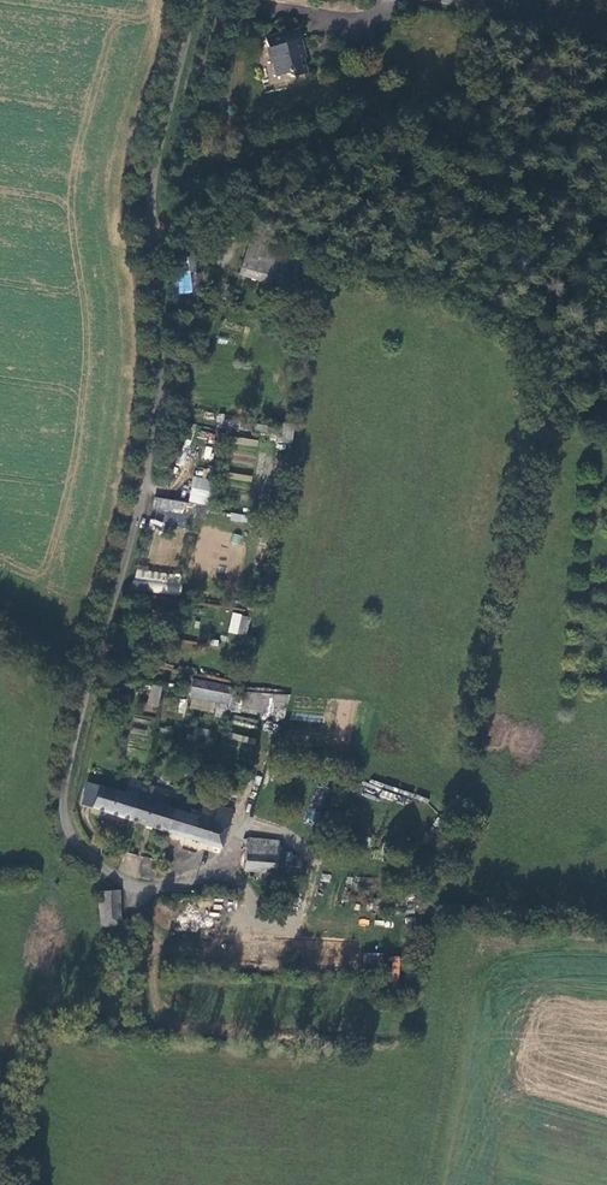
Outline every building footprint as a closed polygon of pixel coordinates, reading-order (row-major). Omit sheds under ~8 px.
[(299,30),(282,34),(285,47),(302,43),(299,30)] [(282,34),(266,38),(271,65),(274,64),(277,77),(287,74),(294,81),(307,77),(301,54),(304,53),(302,43),(285,47),(282,34)] [(249,242),(239,275),(296,292),(296,254),(249,242)] [(191,291),(187,258),(170,260),(174,294),(191,291)] [(273,425),(255,423),(254,433),(271,435),(273,425)] [(275,441),(292,443),(294,428),(277,426),(275,441)] [(236,437),(235,445),(257,447),(258,439),(236,437)] [(205,446),(203,459),(211,460),(213,447),(205,446)] [(229,473),(228,479),(250,481),(251,476),(229,473)] [(188,502),(208,505),(212,479),(192,476),(188,502)] [(190,528),(195,504),(155,496),(150,520),(190,528)] [(135,569),(133,590),(180,595),(182,574),(135,569)] [(246,636),(250,616),(232,612),(228,632),(246,636)] [(183,640),(181,646),(197,650),(198,643),(183,640)] [(219,697),(215,715),(225,718),(231,696),(234,689),(201,683),(200,693),(219,697)] [(158,706),(162,687),(151,684),(147,704),(158,706)] [(242,712),(286,716),(288,694),(244,690),(242,712)] [(116,693),(105,692),(105,701),(116,702),(116,693)] [(177,712),(184,714),(187,700),(181,698),(177,712)] [(250,759),(255,719),(230,716),(225,755),(250,759)] [(129,821),(167,832),(173,810),(174,808),(166,806),(170,792),(142,784),(129,779),(124,795),(136,798),(129,821)] [(82,805),(129,821),(136,798),(124,795),(89,783),(82,805)] [(220,849),(230,819),(233,811),(204,802),(199,818),(173,810),(167,832),(220,849)] [(277,875),(280,850),(280,841),(246,839),(244,873),(277,875)] [(286,882),(304,882),(306,861),(288,851),(280,850),(277,875),(286,875),(286,882)] [(144,858),(138,876),(153,879),(158,862),(144,858)] [(98,891),(100,929),(121,927),(120,891),(98,891)] [(170,912),(173,912),(176,909),(177,906),(175,902),(172,901),(168,901),(166,904),(165,907),(166,911),(170,912)] [(399,980),(399,955),(363,953),(363,979),(399,980)]
